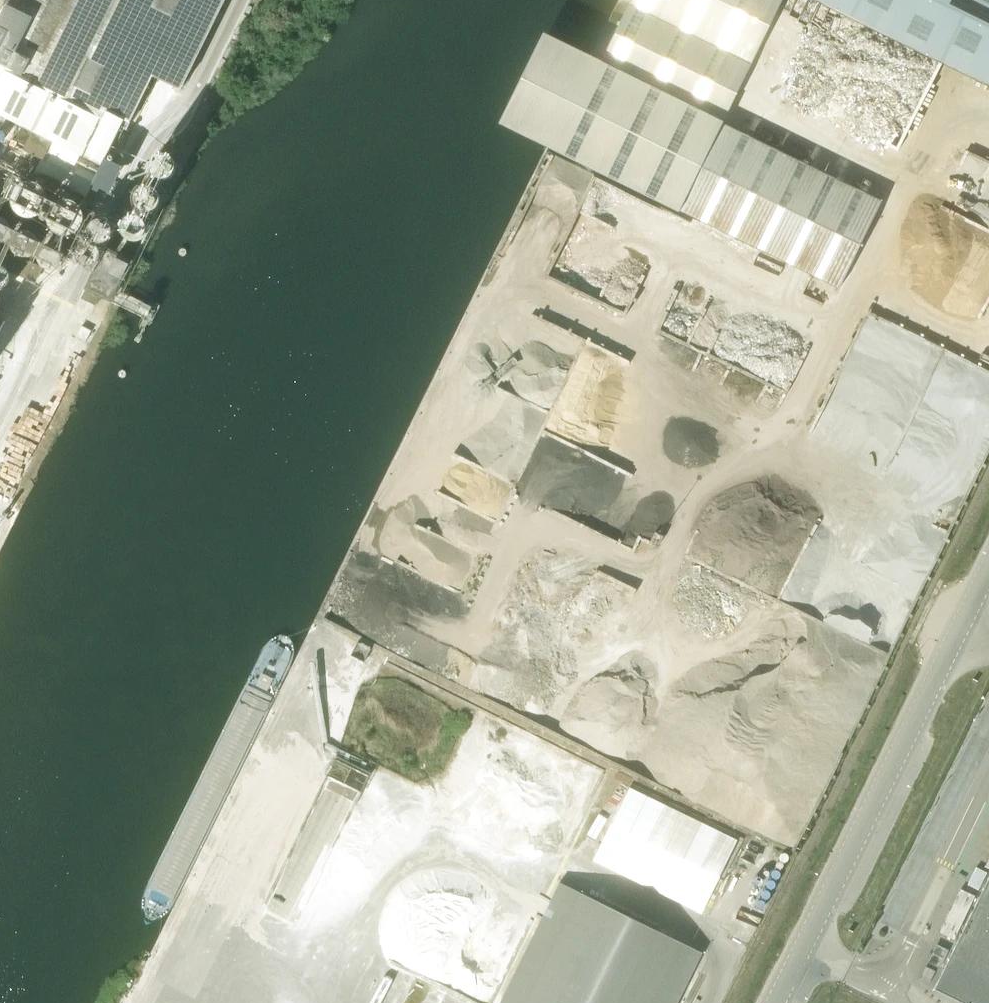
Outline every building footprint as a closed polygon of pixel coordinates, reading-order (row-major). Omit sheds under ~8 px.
[(82,41),(102,0),(7,0),(4,5),(26,16),(12,45),(0,39),(0,116),(32,133),(24,151),(42,160),(34,175),(85,200),(101,166),(102,167),(106,159),(114,163),(120,152),(112,148),(120,131),(125,133),(153,76),(82,41)] [(153,76),(185,89),(229,0),(102,0),(82,41),(153,76)] [(988,89),(988,0),(806,0),(988,89)] [(495,123),(558,152),(594,75),(597,68),(535,39),(495,123)] [(110,303),(112,304),(123,281),(133,261),(106,249),(95,273),(94,273),(86,289),(82,298),(86,300),(69,334),(91,345),(110,303)] [(628,782),(594,860),(706,909),(741,831),(628,782)] [(933,989),(962,1002),(988,1002),(988,875),(933,989)] [(702,953),(559,882),(500,1002),(677,1002),(702,953)] [(974,897),(959,890),(938,934),(953,941),(974,897)] [(948,950),(936,944),(927,962),(939,968),(948,950)] [(917,982),(926,987),(934,972),(924,967),(917,982)]
